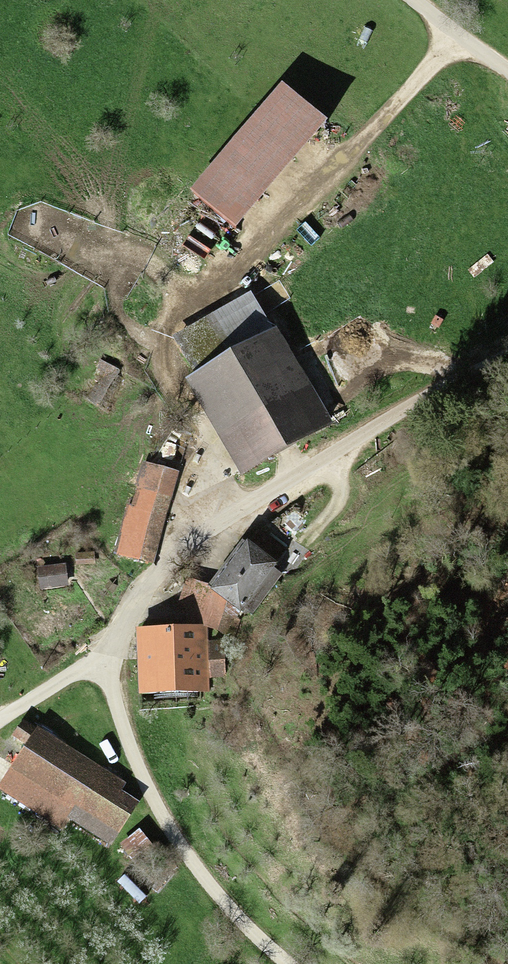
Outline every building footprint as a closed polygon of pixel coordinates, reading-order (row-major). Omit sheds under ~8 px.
[(289,81),(192,194),(238,233),(335,121),(289,81)] [(253,291),(175,336),(197,374),(186,380),(242,476),(331,425),(253,291)] [(108,367),(92,401),(112,410),(128,376),(108,367)] [(134,487),(117,552),(157,563),(174,497),(134,487)] [(298,507),(270,524),(281,542),(309,524),(298,507)] [(292,565),(258,538),(217,590),(229,600),(250,617),(292,565)] [(95,555),(78,554),(77,568),(94,568),(95,555)] [(67,569),(40,569),(39,590),(67,591),(67,569)] [(217,590),(181,583),(179,626),(210,626),(225,632),(229,600),(217,590)] [(179,626),(140,626),(140,700),(210,700),(210,626),(179,626)] [(25,723),(15,739),(26,746),(10,770),(76,811),(67,825),(112,853),(146,798),(25,723)]
